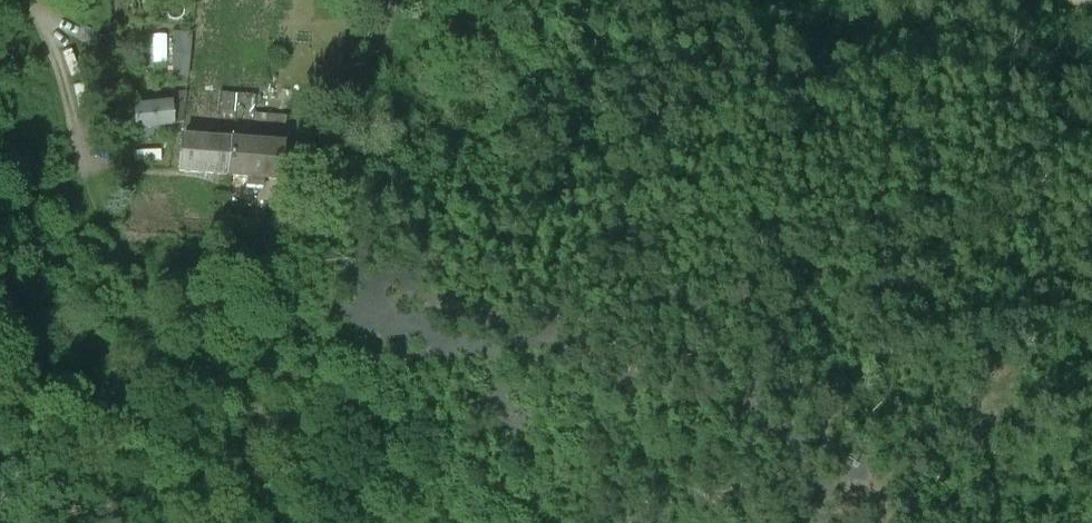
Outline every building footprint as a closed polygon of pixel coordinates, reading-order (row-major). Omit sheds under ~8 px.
[(190,28),(172,27),(172,68),(187,69),(190,28)] [(285,107),(251,106),(252,88),(238,85),(237,91),(232,133),(281,135),(284,135),(285,107)] [(237,91),(219,89),(214,132),(232,133),(237,91)] [(185,96),(144,99),(143,90),(133,90),(137,128),(172,126),(171,116),(183,115),(185,96)] [(214,132),(182,130),(179,161),(228,165),(232,133),(214,132)] [(281,135),(232,133),(228,165),(246,166),(245,177),(262,178),(263,167),(280,169),(281,135)]
